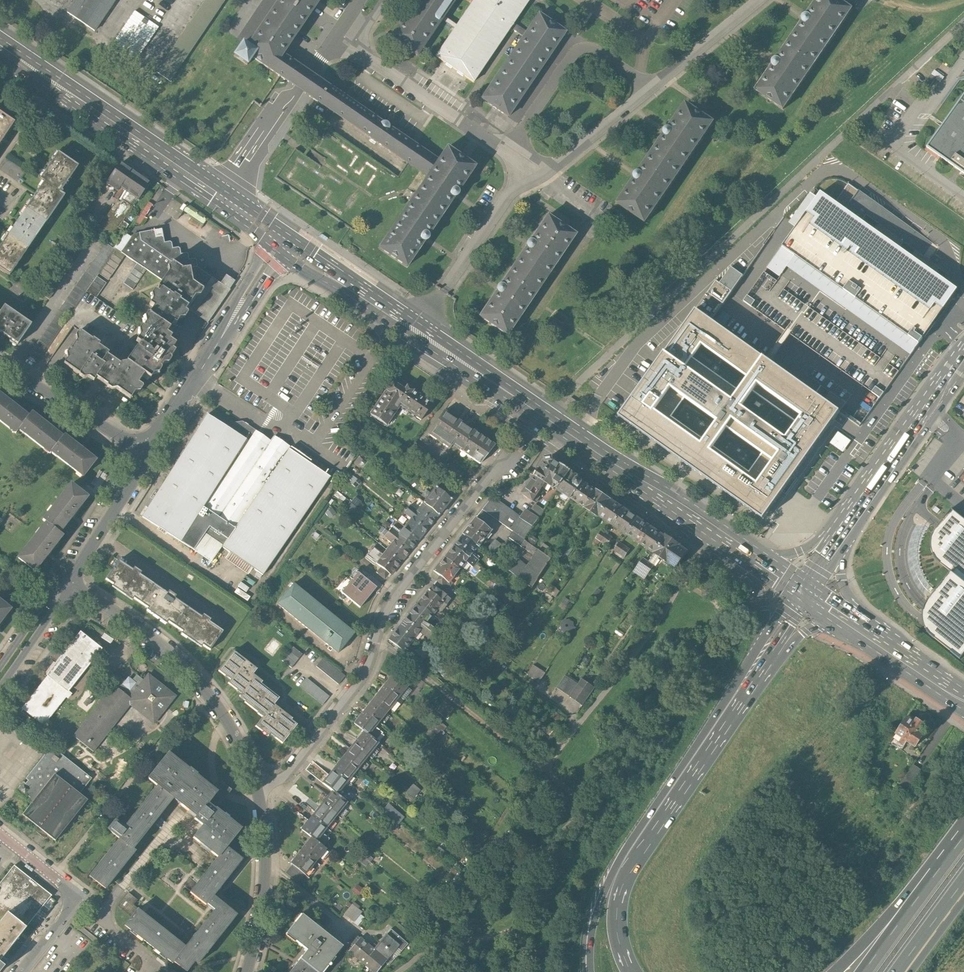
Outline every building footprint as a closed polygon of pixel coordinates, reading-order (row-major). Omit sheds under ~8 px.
[(69,12),(99,32),(120,0),(77,0),(69,12)] [(155,73),(170,83),(226,0),(205,0),(155,73)] [(250,45),(243,41),(232,56),(252,71),(258,63),(298,90),(427,178),(381,248),(410,269),(477,167),(448,149),(442,156),(312,70),(288,54),(322,0),(278,0),(250,45)] [(392,40),(420,58),(459,0),(418,0),(392,40)] [(435,57),(474,83),(530,0),(474,0),(435,57)] [(755,94),(788,116),(859,9),(845,0),(818,0),(755,94)] [(541,12),(480,100),(509,120),(569,32),(541,12)] [(927,147),(963,174),(963,95),(927,147)] [(690,101),(619,206),(650,227),(721,122),(690,101)] [(15,123),(0,112),(0,145),(15,123)] [(41,179),(46,182),(61,193),(79,166),(60,152),(41,179)] [(122,186),(127,189),(136,175),(121,165),(109,182),(120,189),(122,186)] [(150,185),(136,175),(127,189),(140,198),(150,185)] [(46,182),(27,209),(47,222),(65,196),(61,193),(46,182)] [(823,192),(744,302),(751,307),(752,306),(753,304),(755,306),(789,330),(873,390),(872,392),(881,398),(927,335),(930,330),(933,326),(953,299),(954,297),(960,289),(937,273),(940,269),(917,252),(914,256),(902,248),(905,244),(878,225),(875,229),(863,221),(868,214),(872,208),(877,202),(852,184),(839,203),(823,192)] [(27,209),(9,235),(28,249),(47,222),(27,209)] [(551,215),(481,319),(510,339),(580,234),(551,215)] [(41,292),(50,299),(94,236),(85,229),(41,292)] [(175,261),(185,268),(192,266),(196,266),(198,265),(199,264),(198,259),(196,258),(191,259),(190,254),(188,253),(182,254),(181,249),(179,247),(174,248),(173,242),(172,241),(166,242),(165,237),(163,235),(158,236),(157,229),(141,232),(134,234),(127,229),(114,248),(117,249),(126,255),(137,263),(147,270),(163,281),(170,272),(169,266),(172,261),(175,261)] [(0,248),(0,269),(10,276),(28,249),(9,235),(0,248)] [(97,277),(99,274),(117,249),(114,248),(107,242),(29,354),(39,361),(87,292),(97,277)] [(126,255),(117,249),(99,274),(108,280),(126,255)] [(160,285),(164,288),(165,287),(176,295),(177,293),(183,298),(182,299),(190,305),(197,295),(202,294),(206,289),(195,281),(192,266),(185,268),(175,261),(172,261),(169,266),(170,272),(163,281),(160,285)] [(133,290),(147,270),(137,263),(123,283),(133,290)] [(746,273),(735,265),(723,281),(719,278),(709,291),(725,302),(746,273)] [(230,289),(196,266),(192,266),(195,281),(206,289),(202,294),(197,295),(190,305),(188,309),(190,311),(208,323),(230,289)] [(107,284),(97,277),(87,292),(96,299),(107,284)] [(188,309),(190,305),(182,299),(183,298),(177,293),(176,295),(165,287),(164,288),(161,291),(158,289),(157,289),(154,293),(155,299),(152,303),(156,305),(152,311),(173,326),(176,321),(179,323),(182,317),(187,317),(190,312),(190,311),(188,309)] [(0,314),(0,333),(17,345),(31,325),(5,307),(0,314)] [(735,494),(767,516),(841,412),(822,399),(816,394),(770,362),(768,360),(764,357),(712,321),(696,310),(665,354),(622,414),(735,494)] [(174,327),(173,326),(152,311),(148,316),(149,321),(147,325),(145,325),(142,329),(143,335),(140,339),(144,342),(141,346),(140,345),(130,360),(147,372),(154,377),(156,373),(162,373),(165,369),(164,366),(166,363),(171,362),(179,351),(175,348),(179,343),(173,339),(176,335),(170,332),(174,327)] [(95,381),(98,377),(106,364),(103,362),(109,354),(110,353),(99,345),(101,343),(93,338),(93,339),(80,330),(77,335),(77,340),(67,354),(68,359),(65,364),(80,374),(81,375),(85,378),(90,377),(95,381)] [(140,383),(147,372),(130,360),(128,362),(123,363),(122,364),(109,354),(103,362),(106,364),(98,377),(109,385),(110,387),(113,389),(119,388),(133,398),(137,392),(142,391),(145,387),(144,386),(140,383)] [(400,407),(403,409),(415,391),(407,385),(404,389),(393,381),(384,395),(400,407)] [(848,402),(830,389),(822,399),(841,412),(842,410),(843,409),(848,402)] [(433,404),(415,391),(403,409),(421,421),(433,404)] [(30,417),(0,393),(0,420),(17,434),(20,430),(30,417)] [(387,425),(400,407),(384,395),(370,414),(387,425)] [(53,452),(65,438),(34,413),(30,417),(20,430),(51,455),(53,452)] [(452,444),(461,451),(473,432),(445,413),(430,435),(449,448),(452,444)] [(140,519),(180,545),(252,435),(246,431),(240,427),(235,435),(222,426),(207,417),(198,431),(140,519)] [(288,452),(291,447),(274,436),(271,441),(242,422),(233,424),(232,422),(224,423),(222,426),(235,435),(240,427),(246,431),(252,435),(277,452),(285,457),(288,452)] [(848,434),(842,429),(833,441),(839,445),(846,450),(854,439),(848,434)] [(494,446),(473,432),(461,451),(480,464),(494,446)] [(224,550),(285,457),(277,452),(252,435),(180,545),(213,566),(224,550)] [(65,438),(53,452),(85,478),(99,462),(66,436),(65,438)] [(416,443),(409,451),(423,462),(429,454),(416,443)] [(288,452),(224,550),(263,575),(328,478),(288,452)] [(571,471),(554,459),(553,455),(545,457),(546,461),(536,475),(546,482),(558,490),(571,471)] [(415,463),(410,468),(418,476),(424,471),(415,463)] [(462,475),(451,466),(446,474),(457,482),(462,475)] [(558,490),(572,499),(584,481),(577,477),(578,476),(571,471),(558,490)] [(538,495),(546,482),(536,475),(523,494),(536,503),(540,497),(538,495)] [(572,499),(585,508),(597,490),(584,481),(572,499)] [(47,523),(61,534),(90,497),(72,483),(44,520),(47,523)] [(435,488),(423,503),(438,515),(451,500),(435,488)] [(611,500),(597,490),(585,508),(599,517),(611,500)] [(358,508),(363,502),(356,497),(351,502),(358,508)] [(483,510),(511,530),(521,517),(492,497),(483,510)] [(599,517),(613,527),(625,509),(611,500),(599,517)] [(423,503),(414,515),(429,527),(438,515),(423,503)] [(535,505),(530,512),(539,519),(545,511),(535,505)] [(948,574),(963,586),(963,514),(952,505),(940,520),(930,532),(928,543),(930,556),(936,565),(948,574)] [(335,514),(332,508),(326,513),(329,518),(335,514)] [(534,527),(539,519),(530,512),(526,509),(521,517),(534,527)] [(639,519),(625,509),(613,527),(627,536),(639,519)] [(420,538),(429,527),(414,515),(407,510),(405,513),(412,518),(405,527),(420,538)] [(534,527),(521,517),(511,530),(513,532),(525,540),(534,527)] [(475,519),(462,535),(477,547),(490,531),(475,519)] [(627,536),(641,545),(653,528),(639,519),(627,536)] [(47,523),(19,559),(36,573),(65,536),(61,534),(47,523)] [(390,529),(388,532),(410,550),(420,538),(405,527),(398,535),(390,529)] [(641,545),(654,554),(666,536),(653,528),(641,545)] [(613,538),(602,531),(594,542),(598,545),(601,541),(607,546),(613,538)] [(392,542),(386,550),(401,562),(410,550),(388,532),(385,536),(392,542)] [(513,532),(509,538),(534,556),(527,566),(515,558),(507,570),(531,587),(551,559),(525,540),(513,532)] [(462,535),(453,546),(469,558),(471,555),(477,547),(462,535)] [(688,552),(666,536),(654,554),(659,558),(677,569),(688,552)] [(495,540),(487,549),(493,554),(501,544),(495,540)] [(620,543),(614,550),(624,557),(629,549),(620,543)] [(568,557),(573,550),(567,545),(562,552),(568,557)] [(453,546),(444,558),(459,570),(466,561),(469,558),(453,546)] [(380,558),(383,555),(373,547),(365,558),(376,566),(377,564),(381,560),(380,558)] [(377,564),(381,567),(389,574),(391,575),(401,562),(386,550),(383,555),(380,558),(381,560),(377,564)] [(649,562),(643,559),(638,567),(648,574),(659,558),(654,554),(649,562)] [(478,561),(471,555),(469,558),(466,561),(473,567),(478,561)] [(434,571),(440,576),(449,583),(459,570),(444,558),(434,571)] [(118,560),(105,578),(114,584),(112,586),(132,600),(133,598),(140,602),(153,584),(139,575),(141,572),(134,567),(132,570),(118,560)] [(385,579),(389,574),(381,567),(376,573),(385,579)] [(342,593),(361,608),(376,588),(357,573),(342,593)] [(948,574),(925,603),(921,617),(925,632),(932,637),(963,663),(963,586),(948,574)] [(440,576),(436,581),(445,588),(449,583),(440,576)] [(441,593),(445,588),(436,581),(433,586),(441,593)] [(167,594),(153,584),(140,602),(148,608),(147,610),(167,623),(168,621),(175,626),(188,608),(174,599),(176,596),(169,591),(167,594)] [(292,585),(277,604),(336,653),(352,634),(292,585)] [(433,586),(428,591),(441,601),(445,595),(441,593),(433,586)] [(553,586),(548,592),(555,597),(560,591),(553,586)] [(598,588),(593,595),(596,597),(601,591),(598,588)] [(442,602),(441,601),(428,591),(418,604),(432,615),(442,602)] [(546,594),(543,598),(550,603),(553,599),(546,594)] [(570,602),(565,598),(559,606),(564,610),(570,602)] [(13,609),(0,599),(0,625),(13,609)] [(425,623),(432,615),(418,604),(409,616),(431,634),(434,630),(425,623)] [(202,618),(188,608),(175,626),(183,631),(182,633),(202,647),(203,645),(210,650),(223,632),(209,622),(211,619),(204,615),(202,618)] [(433,635),(431,634),(409,616),(399,628),(413,639),(419,631),(429,639),(433,635)] [(407,647),(413,639),(399,628),(389,641),(415,662),(421,654),(416,650),(414,652),(407,647)] [(47,675),(49,676),(68,691),(102,649),(81,632),(47,675)] [(622,640),(610,658),(614,660),(627,640),(625,639),(624,641),(622,640)] [(562,646),(552,640),(547,647),(556,654),(562,646)] [(293,647),(282,661),(291,668),(302,654),(293,647)] [(232,691),(245,701),(259,684),(261,682),(251,675),(256,669),(234,653),(218,673),(228,681),(227,683),(233,688),(232,691)] [(345,676),(323,658),(316,667),(338,685),(345,676)] [(534,665),(528,674),(539,682),(545,673),(534,665)] [(396,672),(385,685),(399,696),(410,683),(396,672)] [(122,677),(75,736),(95,751),(132,705),(155,724),(177,697),(150,675),(145,681),(138,675),(133,681),(130,678),(127,682),(122,677)] [(71,693),(68,691),(49,676),(23,709),(43,725),(66,696),(68,698),(71,693)] [(558,688),(570,697),(579,685),(566,676),(558,688)] [(329,697),(307,679),(300,687),(322,705),(329,697)] [(582,680),(579,685),(570,697),(582,705),(594,688),(582,680)] [(278,699),(259,684),(245,701),(244,704),(262,718),(255,726),(268,736),(270,733),(283,743),(296,725),(289,720),(291,719),(273,705),(278,699)] [(385,685),(375,698),(389,709),(399,696),(385,685)] [(375,698),(364,711),(378,722),(389,709),(375,698)] [(454,710),(445,702),(437,711),(446,719),(454,710)] [(368,735),(378,722),(364,711),(354,724),(364,732),(368,735)] [(925,730),(922,728),(923,727),(924,724),(908,714),(896,733),(902,737),(899,742),(904,745),(907,740),(915,746),(925,730)] [(364,732),(353,745),(367,756),(378,743),(368,735),(364,732)] [(353,745),(343,758),(357,769),(367,756),(353,745)] [(29,800),(18,815),(57,842),(87,799),(80,794),(92,776),(48,746),(16,791),(29,800)] [(149,779),(158,786),(173,798),(197,818),(208,804),(218,792),(169,754),(149,779)] [(343,758),(333,771),(346,782),(357,769),(343,758)] [(914,766),(899,786),(905,790),(920,770),(914,766)] [(336,795),(346,782),(333,771),(322,783),(332,792),(336,795)] [(131,850),(173,798),(158,786),(124,829),(114,821),(108,829),(119,838),(89,876),(104,888),(133,851),(131,850)] [(411,787),(406,794),(413,799),(418,792),(411,787)] [(332,792),(322,804),(336,816),(347,803),(336,795),(332,792)] [(195,838),(219,858),(191,893),(206,905),(207,904),(212,897),(242,860),(226,848),(242,829),(217,809),(216,811),(208,804),(197,818),(196,819),(204,826),(195,838)] [(326,829),(336,816),(322,804),(312,817),(326,829)] [(399,816),(392,810),(385,819),(396,828),(400,824),(396,821),(399,816)] [(316,841),(326,829),(312,817),(301,830),(311,838),(316,841)] [(311,838),(301,851),(315,862),(326,849),(316,841),(311,838)] [(477,845),(469,839),(464,845),(472,851),(477,845)] [(445,853),(439,848),(435,852),(441,857),(445,853)] [(305,875),(315,862),(301,851),(291,863),(292,864),(304,874),(305,875)] [(369,863),(372,859),(363,852),(360,856),(369,863)] [(285,874),(296,883),(304,874),(292,864),(285,874)] [(8,914),(25,927),(51,895),(14,866),(0,883),(0,925),(8,914)] [(185,949),(174,963),(185,971),(186,971),(194,963),(197,965),(236,916),(212,897),(207,904),(215,911),(185,949)] [(352,904),(344,915),(358,926),(364,918),(360,915),(362,912),(352,904)] [(172,962),(174,963),(185,949),(136,910),(124,925),(171,963),(172,962)] [(25,927),(8,914),(0,925),(0,958),(25,927)] [(301,960),(317,971),(323,971),(343,947),(303,915),(287,934),(308,951),(301,960)] [(386,935),(374,950),(387,960),(399,946),(386,935)] [(387,960),(374,950),(360,939),(349,952),(372,970),(370,971),(377,971),(387,960)] [(291,971),(317,971),(301,960),(291,971)]
